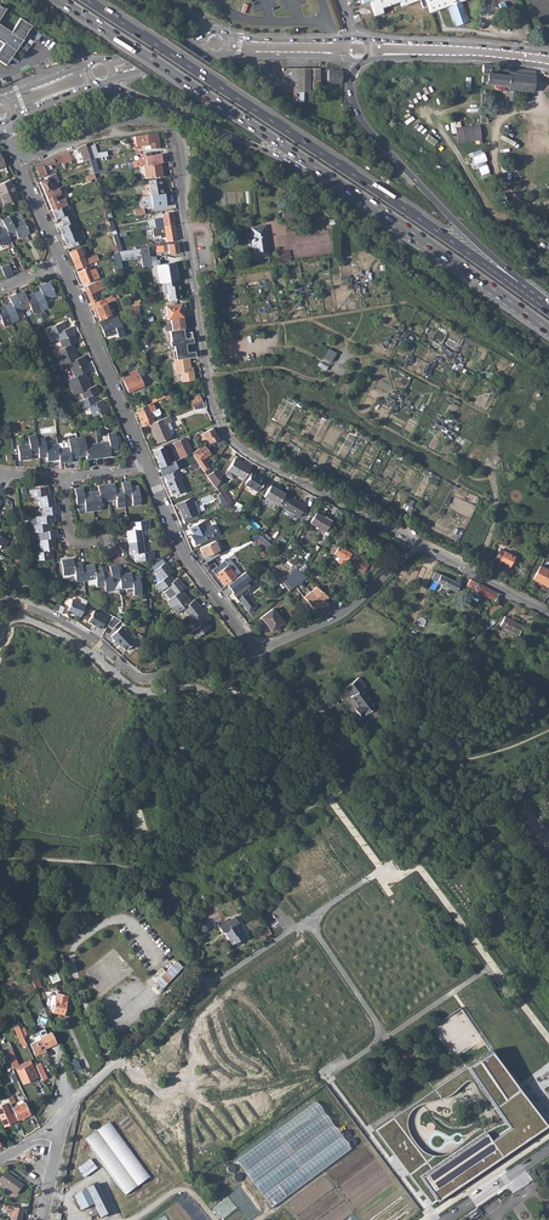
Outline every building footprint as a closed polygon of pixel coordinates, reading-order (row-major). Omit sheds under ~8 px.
[(370,1),(375,15),(382,12),(381,7),(399,1),(401,6),(416,0),(372,0),(370,1)] [(427,6),(429,12),(448,6),(461,1),(463,0),(425,0),(427,6)] [(461,1),(448,6),(453,21),(455,20),(456,25),(466,22),(464,17),(466,16),(461,1)] [(3,43),(0,48),(0,62),(5,65),(14,51),(15,51),(18,53),(25,42),(22,40),(23,39),(32,26),(20,18),(11,32),(0,25),(0,41),(3,43)] [(14,51),(21,56),(29,44),(23,39),(22,40),(25,42),(18,53),(15,51),(14,51)] [(489,65),(482,64),(481,74),(481,82),(485,82),(486,73),(488,73),(489,65)] [(535,71),(510,67),(509,76),(488,73),(486,73),(485,82),(485,83),(507,86),(507,88),(532,92),(535,71)] [(319,69),(282,69),(282,91),(293,92),(293,102),(303,102),(303,91),(312,92),(312,87),(320,87),(319,69)] [(342,70),(328,69),(327,82),(341,83),(342,70)] [(135,147),(142,146),(145,146),(145,144),(149,143),(150,150),(159,148),(157,133),(134,137),(135,147)] [(77,163),(82,162),(88,159),(85,147),(84,144),(78,147),(79,152),(76,153),(75,155),(77,163)] [(94,158),(97,158),(93,145),(85,147),(88,159),(94,158)] [(468,153),(473,169),(488,164),(483,148),(468,153)] [(68,151),(58,155),(60,159),(61,162),(62,164),(71,160),(68,151)] [(139,166),(143,166),(153,164),(158,163),(158,161),(152,162),(151,152),(140,154),(141,158),(139,158),(139,160),(133,161),(134,167),(139,166)] [(39,177),(46,174),(44,171),(45,171),(44,166),(49,164),(53,163),(54,164),(61,162),(60,159),(58,155),(34,165),(39,177)] [(153,164),(143,166),(145,178),(155,176),(155,178),(162,176),(160,163),(158,163),(153,164)] [(44,194),(59,188),(56,182),(58,181),(55,173),(51,175),(49,176),(46,177),(46,178),(39,181),(44,194)] [(84,177),(89,195),(98,191),(97,188),(94,179),(93,174),(89,175),(84,177)] [(94,179),(97,188),(102,188),(103,187),(100,178),(94,179)] [(147,180),(150,195),(162,193),(160,178),(147,180)] [(15,190),(13,185),(12,186),(10,181),(0,185),(0,196),(15,190)] [(61,193),(59,187),(59,188),(44,194),(51,211),(66,205),(61,194),(61,193)] [(98,191),(102,203),(106,202),(102,188),(97,188),(98,191)] [(15,190),(0,196),(0,197),(3,205),(17,199),(15,194),(16,194),(15,190)] [(152,198),(154,207),(172,205),(170,195),(152,198)] [(294,210),(282,210),(282,218),(294,218),(294,210)] [(158,218),(159,227),(174,225),(172,213),(162,214),(162,217),(158,218)] [(5,227),(10,237),(17,234),(19,239),(30,234),(24,220),(13,225),(10,217),(2,220),(5,227)] [(165,234),(166,241),(176,240),(174,225),(159,227),(160,235),(165,234)] [(252,246),(253,246),(255,258),(269,257),(264,225),(250,227),(251,232),(249,233),(252,246)] [(5,227),(0,230),(0,244),(1,246),(11,241),(10,237),(5,227)] [(354,242),(347,243),(348,251),(355,250),(354,242)] [(168,251),(168,254),(179,252),(177,243),(156,247),(157,252),(168,251)] [(85,260),(83,255),(81,251),(80,249),(80,248),(80,247),(69,252),(76,269),(98,260),(96,255),(85,260)] [(121,252),(117,252),(120,261),(141,258),(142,267),(157,265),(159,265),(159,259),(149,261),(147,248),(121,252)] [(282,260),(291,260),(290,250),(281,250),(282,260)] [(113,269),(115,273),(122,270),(120,261),(117,252),(113,254),(117,267),(113,269)] [(157,265),(160,283),(162,283),(177,280),(174,262),(159,265),(157,265)] [(10,264),(2,266),(5,276),(13,274),(10,264)] [(77,272),(82,284),(94,278),(89,267),(77,272)] [(83,287),(90,303),(91,304),(97,302),(93,293),(104,288),(101,280),(83,287)] [(178,285),(177,280),(162,283),(163,289),(166,288),(167,294),(168,301),(182,299),(179,285),(178,285)] [(33,294),(40,311),(47,308),(44,300),(55,296),(49,283),(38,287),(40,291),(33,294)] [(29,307),(32,314),(40,311),(33,294),(26,297),(24,292),(16,295),(22,310),(29,307)] [(4,306),(11,323),(18,320),(15,313),(22,310),(16,295),(9,298),(11,303),(4,306)] [(98,317),(100,321),(111,316),(105,303),(114,300),(112,295),(97,302),(91,304),(95,315),(97,314),(98,317)] [(165,306),(168,320),(183,318),(181,304),(165,306)] [(3,326),(4,326),(11,323),(4,306),(0,307),(0,318),(3,326)] [(115,332),(118,337),(124,334),(117,318),(100,325),(104,337),(115,332)] [(56,333),(59,340),(74,334),(71,326),(65,328),(63,321),(45,328),(49,336),(56,333)] [(55,350),(58,358),(75,350),(72,343),(77,341),(74,334),(59,340),(62,347),(55,350)] [(327,370),(336,352),(329,348),(319,366),(327,370)] [(68,362),(71,369),(86,363),(83,356),(78,357),(75,350),(58,358),(61,365),(68,362)] [(181,372),(182,381),(195,380),(193,370),(191,370),(190,367),(189,358),(174,360),(176,373),(181,372)] [(67,379),(70,387),(87,379),(84,372),(89,370),(86,363),(71,369),(74,376),(67,379)] [(121,376),(128,392),(144,386),(143,385),(139,376),(142,375),(141,373),(137,375),(134,376),(133,373),(132,371),(121,376)] [(80,391),(83,399),(95,394),(98,392),(95,385),(90,387),(87,379),(70,387),(73,394),(80,391)] [(98,403),(95,394),(83,399),(77,401),(80,408),(86,406),(91,417),(106,411),(102,401),(98,403)] [(191,406),(197,404),(202,402),(200,397),(196,398),(189,401),(191,406)] [(152,418),(149,412),(155,409),(152,402),(135,409),(142,427),(148,424),(154,422),(152,418)] [(193,411),(204,406),(202,402),(197,404),(191,406),(193,411)] [(152,418),(159,415),(159,413),(157,408),(155,409),(149,412),(152,418)] [(148,424),(155,443),(170,437),(164,423),(166,422),(164,418),(154,422),(148,424)] [(172,436),(176,435),(171,421),(168,423),(172,436)] [(215,427),(199,433),(202,440),(208,438),(210,443),(219,439),(215,427)] [(97,443),(99,458),(111,456),(110,452),(118,451),(116,432),(108,434),(109,441),(97,443)] [(30,454),(38,453),(36,438),(36,434),(28,435),(29,443),(17,444),(19,459),(31,458),(30,454)] [(173,443),(180,458),(190,453),(191,453),(185,439),(187,438),(187,440),(193,437),(191,435),(173,443)] [(47,460),(59,459),(57,448),(57,444),(45,445),(44,437),(36,438),(38,453),(39,457),(46,456),(47,460)] [(59,459),(59,463),(72,461),(71,457),(79,456),(76,437),(68,438),(69,447),(57,448),(59,459)] [(86,455),(87,459),(99,458),(97,443),(85,444),(84,437),(76,437),(79,456),(86,455)] [(155,450),(158,457),(169,451),(167,449),(173,446),(171,444),(166,446),(166,445),(155,450)] [(193,455),(197,461),(196,462),(203,472),(209,468),(203,459),(210,454),(204,446),(191,453),(190,453),(192,456),(193,455)] [(235,458),(228,470),(234,473),(244,479),(251,468),(235,458)] [(161,469),(164,473),(171,469),(169,465),(161,469)] [(165,481),(171,496),(184,491),(178,476),(179,476),(177,470),(164,475),(166,481),(165,481)] [(206,475),(214,488),(217,483),(219,480),(221,477),(217,475),(212,471),(206,475)] [(245,484),(257,492),(264,480),(251,472),(245,484)] [(219,494),(227,505),(228,506),(231,502),(221,487),(223,485),(219,480),(217,483),(214,488),(219,494)] [(122,487),(123,498),(131,497),(132,505),(140,504),(138,485),(130,486),(129,481),(121,482),(122,487)] [(115,499),(116,507),(124,506),(123,498),(122,487),(114,488),(113,483),(105,484),(107,500),(115,499)] [(90,491),(93,511),(101,509),(100,501),(107,500),(105,484),(97,485),(98,490),(90,491)] [(263,496),(278,504),(284,493),(270,485),(263,496)] [(41,508),(54,506),(52,494),(48,495),(47,487),(29,490),(30,497),(38,496),(39,508),(41,508)] [(85,511),(85,512),(93,511),(90,491),(83,493),(82,488),(74,489),(76,505),(79,504),(84,503),(85,511)] [(218,509),(227,505),(219,494),(216,495),(219,503),(216,504),(218,509)] [(280,506),(299,517),(306,506),(287,495),(280,506)] [(178,508),(183,519),(195,514),(189,498),(175,504),(177,509),(178,508)] [(401,507),(410,512),(411,509),(412,507),(408,505),(404,502),(401,507)] [(233,509),(240,512),(242,508),(236,504),(233,509)] [(41,508),(43,516),(35,517),(30,518),(31,525),(36,524),(49,523),(55,522),(54,514),(59,514),(58,505),(54,506),(41,508)] [(310,523),(325,532),(331,522),(316,512),(310,523)] [(197,518),(195,514),(183,519),(185,523),(197,518)] [(126,531),(128,543),(142,541),(140,529),(149,528),(148,520),(129,523),(130,530),(126,531)] [(189,527),(193,534),(193,536),(191,537),(194,545),(216,535),(212,525),(206,528),(203,521),(189,527)] [(334,524),(331,522),(325,532),(328,534),(334,524)] [(39,532),(40,540),(53,538),(57,537),(56,529),(50,530),(49,523),(36,524),(31,525),(32,533),(39,532)] [(256,529),(258,531),(262,526),(261,525),(259,526),(256,523),(252,527),(255,531),(256,529)] [(510,533),(500,534),(496,541),(504,545),(510,533)] [(264,545),(261,548),(265,552),(271,546),(258,534),(250,538),(253,543),(258,540),(264,545)] [(5,550),(9,542),(0,538),(0,551),(2,548),(5,550)] [(55,550),(53,538),(40,540),(38,540),(40,553),(32,554),(33,561),(52,559),(51,551),(55,550)] [(134,554),(135,561),(153,559),(152,551),(144,552),(142,541),(128,543),(129,555),(134,554)] [(368,564),(335,544),(330,551),(338,556),(341,557),(338,561),(338,562),(343,565),(346,561),(363,572),(368,564)] [(494,559),(509,566),(511,561),(514,563),(517,558),(499,549),(494,559)] [(74,573),(75,581),(83,580),(81,565),(80,561),(72,562),(72,558),(60,560),(62,575),(74,573)] [(154,566),(156,568),(165,561),(162,559),(154,566)] [(230,560),(226,562),(236,576),(240,573),(230,560)] [(166,586),(174,579),(170,573),(173,570),(166,561),(154,570),(161,579),(155,584),(160,590),(166,586)] [(224,585),(236,576),(226,562),(225,561),(212,570),(224,585)] [(369,568),(373,572),(379,564),(374,561),(369,568)] [(96,586),(103,585),(101,573),(101,567),(93,568),(92,564),(81,565),(83,580),(95,578),(96,586)] [(103,585),(104,591),(111,590),(111,587),(119,586),(118,581),(117,574),(116,565),(108,566),(108,572),(101,573),(103,585)] [(540,565),(533,579),(547,586),(548,584),(548,585),(548,570),(540,565)] [(297,577),(299,580),(302,577),(299,575),(298,576),(294,571),(291,575),(295,579),(297,577)] [(431,580),(455,591),(459,584),(435,572),(431,580)] [(129,573),(117,574),(118,581),(119,586),(119,589),(132,587),(133,595),(140,594),(137,575),(130,577),(129,573)] [(167,601),(172,607),(187,596),(182,590),(186,587),(178,577),(174,579),(166,586),(169,589),(165,592),(170,599),(167,601)] [(466,586),(493,600),(497,593),(470,579),(466,586)] [(256,607),(245,594),(251,589),(247,583),(232,594),(237,600),(238,599),(249,613),(256,607)] [(316,587),(309,593),(324,607),(329,605),(324,600),(327,597),(316,587)] [(309,593),(303,598),(314,610),(317,607),(319,609),(324,607),(309,593)] [(183,609),(190,618),(202,609),(195,600),(191,602),(187,596),(172,607),(176,613),(183,609)] [(74,614),(79,617),(86,601),(81,598),(79,603),(71,599),(66,610),(74,614)] [(190,632),(195,639),(209,628),(205,622),(209,619),(202,609),(190,618),(197,628),(190,632)] [(94,610),(88,621),(95,625),(95,626),(100,628),(106,617),(94,610)] [(261,618),(272,632),(283,623),(273,610),(261,618)] [(113,616),(107,626),(112,628),(120,621),(113,616)] [(499,626),(517,635),(522,626),(504,617),(499,626)] [(110,636),(119,646),(120,646),(124,650),(134,642),(120,627),(110,636)] [(356,709),(361,717),(365,714),(366,714),(377,706),(364,688),(366,686),(360,677),(348,686),(354,695),(352,696),(359,706),(356,709)] [(16,904),(19,911),(33,905),(30,898),(16,904)] [(227,933),(233,944),(246,935),(237,922),(238,921),(235,916),(229,920),(226,919),(218,924),(223,931),(225,929),(227,932),(227,933)] [(174,959),(154,981),(165,990),(179,974),(178,973),(184,967),(174,959)] [(29,975),(35,989),(41,987),(34,972),(29,975)] [(52,1012),(64,1014),(68,995),(56,992),(52,1012)] [(39,1009),(44,1019),(48,1017),(43,1007),(39,1009)] [(14,1028),(22,1047),(27,1045),(23,1035),(22,1034),(20,1028),(19,1026),(14,1028)] [(51,1032),(40,1037),(45,1048),(56,1043),(51,1032)] [(36,1041),(30,1043),(34,1053),(35,1056),(46,1051),(45,1048),(40,1037),(39,1035),(34,1037),(36,1041)] [(22,1083),(37,1076),(30,1060),(18,1065),(10,1046),(3,1049),(12,1068),(15,1067),(22,1083)] [(377,1131),(431,1204),(546,1126),(523,1097),(488,1053),(377,1131)] [(77,1060),(69,1063),(72,1071),(80,1068),(77,1060)] [(36,1065),(42,1080),(47,1078),(40,1063),(36,1065)] [(8,1098),(10,1103),(15,1101),(11,1094),(10,1094),(7,1087),(3,1088),(8,1098)] [(19,1104),(12,1107),(17,1120),(30,1114),(24,1102),(23,1102),(19,1104)] [(352,1149),(314,1102),(233,1160),(271,1208),(352,1149)] [(10,1103),(6,1105),(5,1103),(0,1105),(0,1118),(3,1126),(17,1120),(12,1107),(10,1103)] [(150,1178),(107,1122),(83,1141),(125,1196),(150,1178)] [(97,1168),(90,1159),(78,1168),(84,1178),(97,1168)] [(16,1194),(22,1185),(4,1173),(0,1179),(0,1182),(16,1194)] [(91,1219),(110,1219),(113,1219),(97,1185),(74,1196),(81,1210),(94,1203),(98,1212),(89,1216),(91,1219)] [(14,1219),(21,1219),(23,1210),(12,1209),(13,1207),(2,1205),(1,1210),(5,1210),(4,1212),(8,1213),(8,1215),(11,1216),(10,1219),(14,1219)] [(467,1219),(478,1219),(480,1218),(478,1216),(481,1213),(478,1207),(464,1216),(467,1219)]
